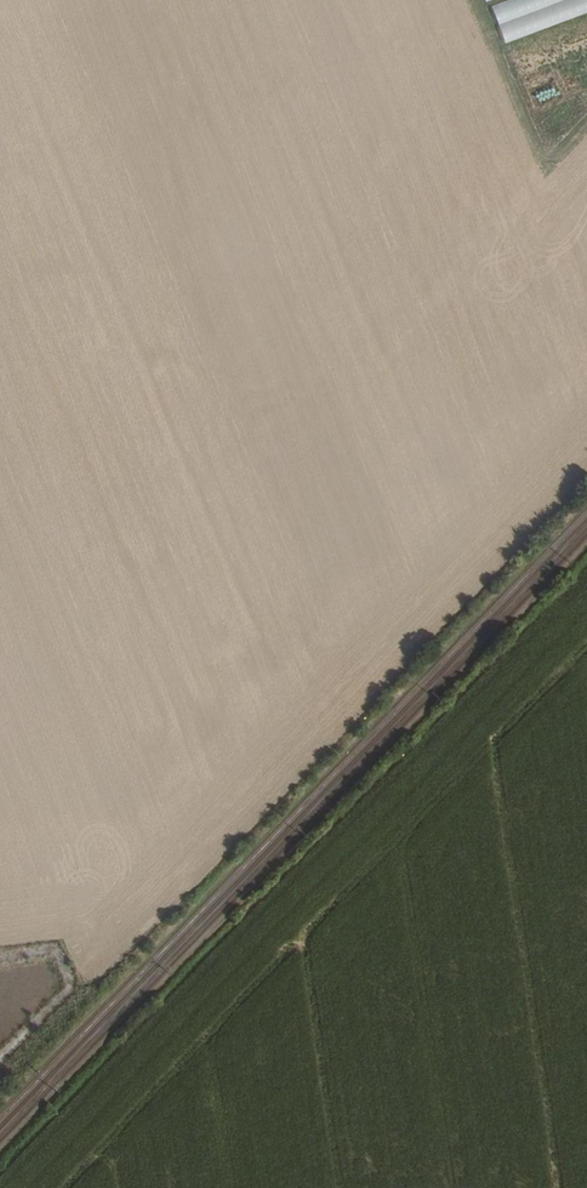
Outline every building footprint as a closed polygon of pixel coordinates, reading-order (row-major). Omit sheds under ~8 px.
[(586,14),(586,0),(503,0),(492,4),(504,41),(586,14)]
